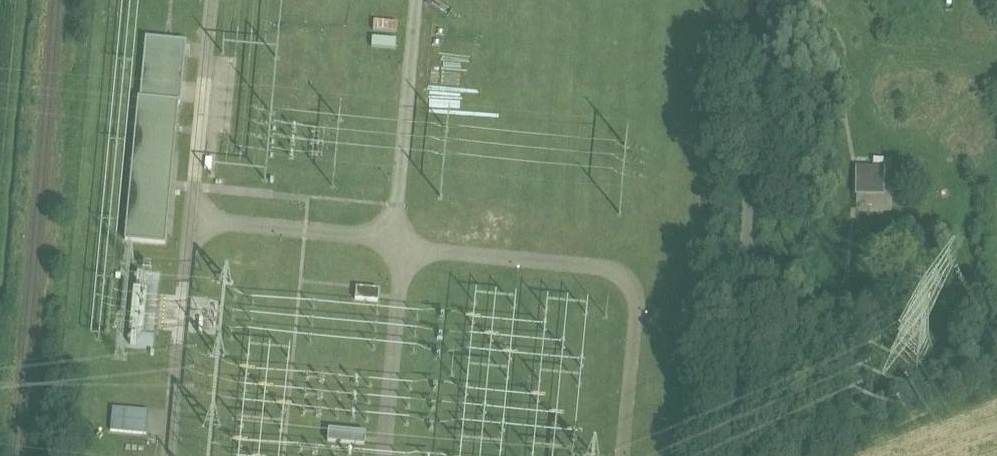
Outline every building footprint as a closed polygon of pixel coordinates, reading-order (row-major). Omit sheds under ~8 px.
[(186,44),(146,40),(140,97),(180,101),(186,44)] [(180,101),(140,97),(125,237),(165,241),(180,101)] [(885,167),(855,167),(855,197),(884,197),(885,167)] [(150,411),(114,408),(112,432),(148,435),(150,411)] [(367,434),(330,430),(329,442),(366,446),(367,434)]
